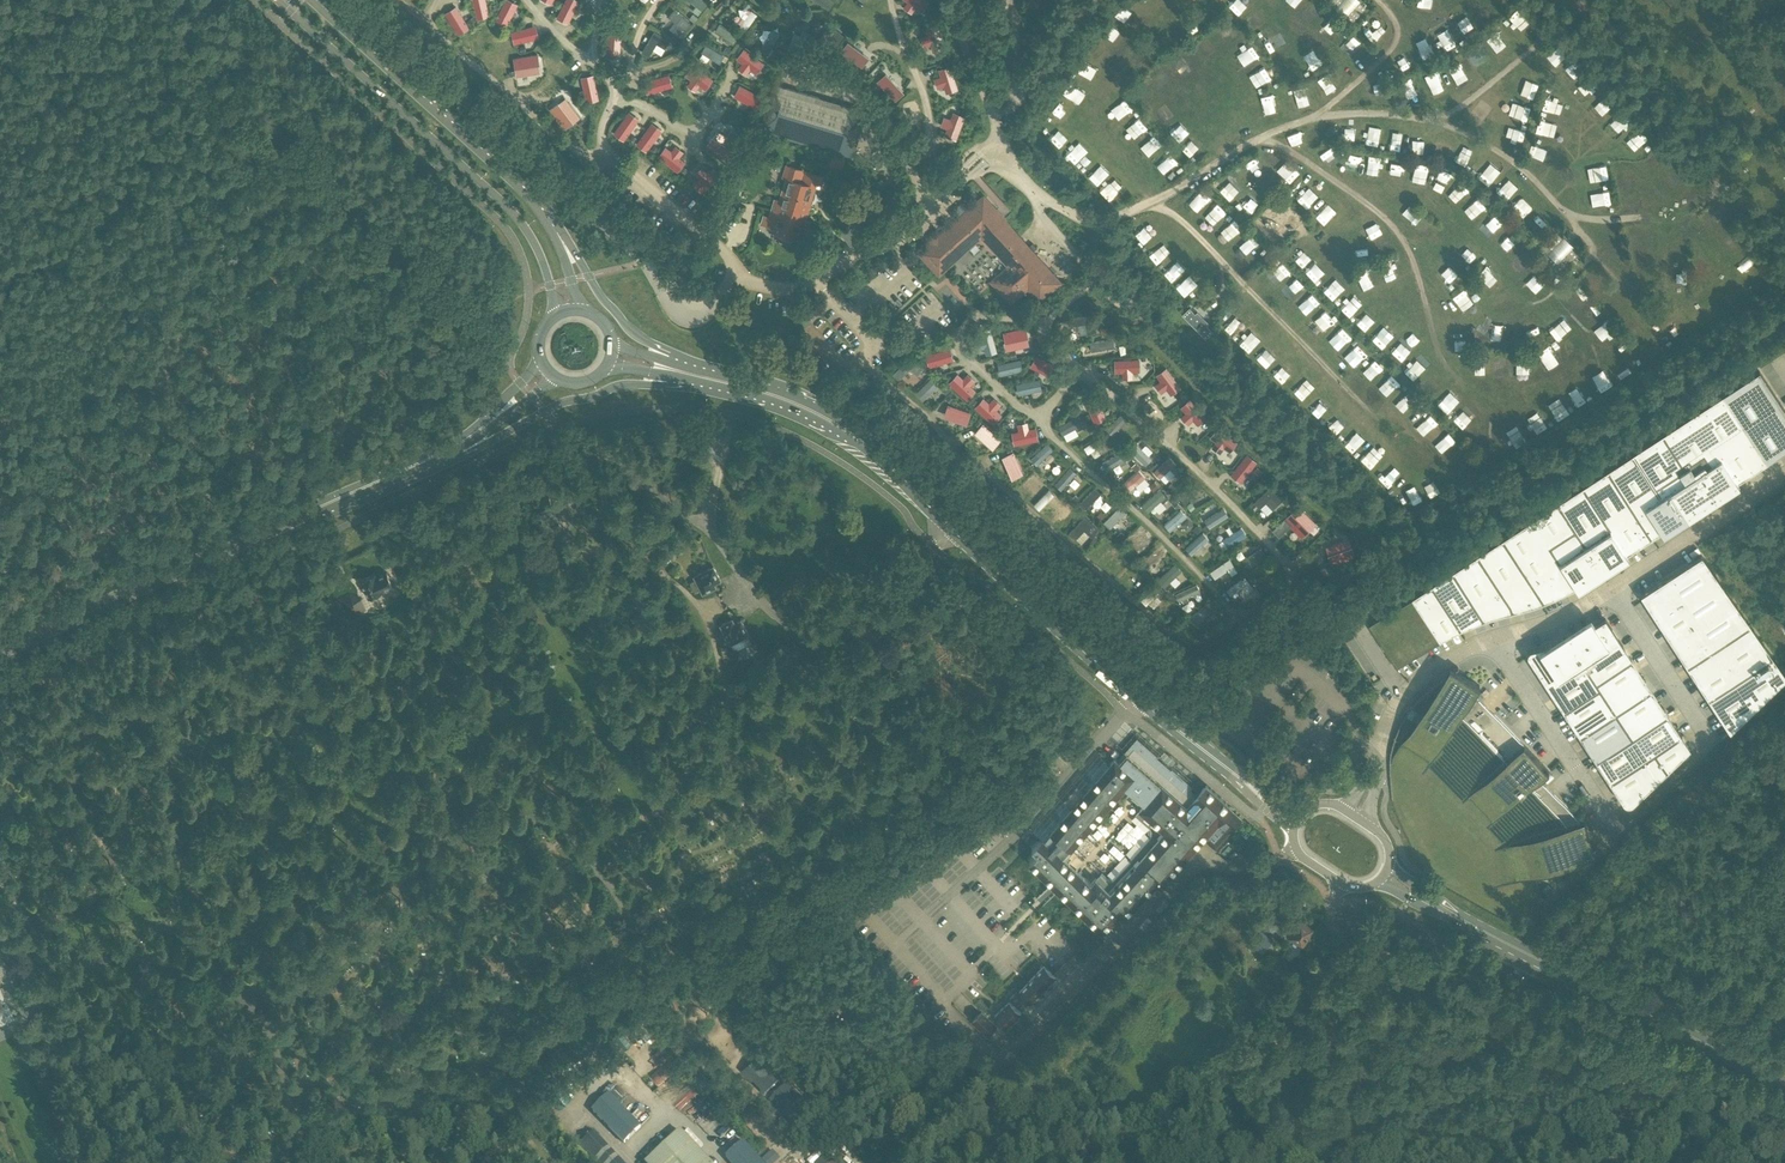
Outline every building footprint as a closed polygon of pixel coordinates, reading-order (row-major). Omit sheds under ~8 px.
[(1329,2),(1352,23),(1366,7),(1360,1),(1360,0),(1330,0),(1329,2)] [(853,157),(853,155),(867,111),(783,86),(775,84),(771,96),(761,130),(853,157)] [(830,165),(842,169),(846,158),(833,154),(830,165)] [(774,231),(797,238),(803,218),(807,219),(816,186),(815,186),(817,180),(823,182),(824,176),(805,170),(786,165),(783,177),(786,178),(777,210),(772,208),(769,219),(777,222),(774,231)] [(952,260),(992,224),(988,220),(996,212),(984,198),(940,238),(950,249),(945,252),(952,260)] [(741,210),(742,206),(738,204),(737,209),(734,208),(732,218),(740,220),(743,211),(741,210)] [(1040,297),(1058,280),(1003,220),(993,228),(997,233),(989,240),(1012,266),(995,281),(999,285),(1011,300),(1028,284),(1040,297)] [(819,238),(823,234),(817,228),(813,232),(819,238)] [(1554,266),(1560,272),(1573,259),(1576,261),(1578,258),(1576,256),(1579,253),(1573,247),(1574,246),(1564,236),(1563,237),(1556,231),(1538,250),(1544,257),(1543,258),(1552,267),(1554,266)] [(940,272),(945,266),(949,263),(933,245),(923,253),(940,272)] [(844,288),(853,282),(850,277),(841,282),(844,288)] [(1190,308),(1182,315),(1205,338),(1212,331),(1190,308)] [(1632,453),(1660,496),(1645,506),(1663,534),(1688,517),(1695,513),(1699,510),(1704,507),(1708,504),(1710,503),(1711,503),(1716,500),(1719,498),(1723,495),(1727,492),(1732,489),(1736,486),(1739,484),(1737,481),(1754,471),(1768,462),(1784,450),(1784,410),(1759,370),(1723,394),(1637,450),(1632,453)] [(1632,453),(1607,469),(1652,537),(1661,531),(1645,506),(1660,496),(1632,453)] [(1607,469),(1582,485),(1628,553),(1639,546),(1652,537),(1607,469)] [(595,486),(592,479),(585,482),(584,480),(564,489),(569,500),(589,491),(588,490),(595,486)] [(1574,528),(1550,544),(1576,586),(1578,589),(1629,556),(1627,553),(1628,553),(1582,485),(1557,502),(1574,528)] [(539,514),(554,507),(549,496),(534,504),(539,514)] [(1557,502),(1502,538),(1543,601),(1555,597),(1566,591),(1576,586),(1550,544),(1574,528),(1557,502)] [(554,507),(539,514),(541,520),(546,518),(549,525),(560,520),(554,507)] [(1502,538),(1476,555),(1503,595),(1507,612),(1509,611),(1509,610),(1522,606),(1525,607),(1532,605),(1543,601),(1502,538)] [(659,552),(667,561),(673,556),(666,547),(659,552)] [(1687,665),(1749,624),(1702,554),(1641,595),(1687,665)] [(1476,555),(1453,570),(1483,619),(1485,618),(1484,617),(1497,612),(1501,614),(1507,612),(1503,595),(1476,555)] [(397,577),(404,574),(401,565),(394,568),(396,574),(397,577)] [(703,593),(716,586),(714,583),(721,580),(713,566),(694,576),(703,593)] [(1326,567),(1319,570),(1322,576),(1328,574),(1326,567)] [(1453,570),(1432,583),(1461,628),(1467,626),(1473,623),(1480,620),(1483,619),(1453,570)] [(393,584),(386,571),(376,576),(374,572),(360,579),(368,597),(383,590),(382,589),(393,584)] [(1432,583),(1369,625),(1396,668),(1438,640),(1444,637),(1452,633),(1461,628),(1432,583)] [(349,593),(339,598),(344,609),(356,613),(357,613),(352,603),(357,601),(356,597),(349,593)] [(735,623),(733,618),(721,624),(723,629),(716,632),(724,646),(726,645),(749,634),(741,619),(735,623)] [(1576,651),(1596,682),(1632,659),(1622,644),(1606,618),(1595,624),(1573,635),(1581,647),(1576,651)] [(1749,624),(1687,665),(1708,698),(1773,656),(1749,624)] [(1599,687),(1596,682),(1576,651),(1581,647),(1573,635),(1566,638),(1567,639),(1563,642),(1558,641),(1550,644),(1539,648),(1532,649),(1529,651),(1528,653),(1528,655),(1529,657),(1563,711),(1599,687)] [(730,654),(726,645),(724,646),(721,647),(724,657),(730,654)] [(1708,698),(1730,732),(1784,679),(1784,674),(1773,656),(1708,698)] [(1652,689),(1643,676),(1632,659),(1596,682),(1599,687),(1616,712),(1652,689)] [(726,671),(728,678),(739,671),(737,664),(733,663),(725,667),(726,671)] [(1416,720),(1402,744),(1430,762),(1431,763),(1469,799),(1492,823),(1494,823),(1509,846),(1509,847),(1520,879),(1520,880),(1582,859),(1593,848),(1584,820),(1580,821),(1539,779),(1549,770),(1540,761),(1523,742),(1522,742),(1475,693),(1480,685),(1455,669),(1442,677),(1419,715),(1414,711),(1411,716),(1416,720)] [(1580,736),(1616,712),(1599,687),(1563,711),(1580,736)] [(1490,692),(1486,688),(1481,693),(1485,697),(1490,692)] [(1633,737),(1668,714),(1652,689),(1616,712),(1633,737)] [(1596,761),(1633,737),(1616,712),(1580,736),(1596,761)] [(1596,761),(1609,781),(1654,752),(1681,734),(1668,714),(1633,737),(1596,761)] [(909,742),(914,737),(909,732),(904,738),(909,742)] [(1232,807),(1207,785),(1202,790),(1172,764),(1170,767),(1159,758),(1162,754),(1140,734),(1117,760),(1115,758),(1110,764),(1100,755),(1034,830),(1042,837),(1032,847),(1038,852),(1029,860),(1055,886),(1103,931),(1113,921),(1119,927),(1128,918),(1125,916),(1157,883),(1161,886),(1208,833),(1220,843),(1242,819),(1230,809),(1232,807)] [(1654,752),(1667,771),(1690,748),(1681,734),(1654,752)] [(1116,758),(1120,753),(1115,750),(1111,754),(1116,758)] [(1633,803),(1667,771),(1654,752),(1609,781),(1623,802),(1625,804),(1629,805),(1630,805),(1631,804),(1633,803)] [(1001,836),(1012,826),(1004,817),(993,827),(1001,836)] [(989,846),(995,841),(985,829),(979,834),(989,846)] [(1245,843),(1237,835),(1234,838),(1235,839),(1231,842),(1239,850),(1245,843)] [(1261,924),(1277,935),(1288,917),(1272,907),(1261,924)] [(1303,943),(1313,927),(1296,916),(1290,925),(1294,928),(1289,935),(1303,943)] [(1262,953),(1274,939),(1260,928),(1249,942),(1262,953)] [(1077,952),(1055,972),(1060,978),(1082,958),(1077,952)] [(1019,991),(1031,1002),(1054,978),(1042,967),(1019,991)] [(1,1018),(12,1014),(0,987),(0,1015),(1,1018)] [(1007,1027),(1021,1013),(1009,1001),(995,1016),(1007,1027)] [(987,1036),(997,1026),(982,1012),(972,1022),(987,1036)] [(765,1094),(780,1079),(755,1054),(741,1069),(765,1094)] [(660,1086),(675,1072),(667,1063),(652,1077),(660,1086)] [(785,1085),(768,1100),(779,1112),(784,1108),(797,1128),(812,1114),(785,1085)] [(625,1143),(641,1127),(610,1095),(593,1111),(625,1143)] [(679,1129),(644,1162),(645,1162),(711,1162),(679,1129)] [(595,1133),(581,1146),(597,1162),(623,1162),(595,1133)] [(726,1157),(731,1162),(763,1162),(744,1142),(726,1157)] [(815,1162),(837,1162),(834,1160),(832,1162),(824,1155),(815,1162)]
